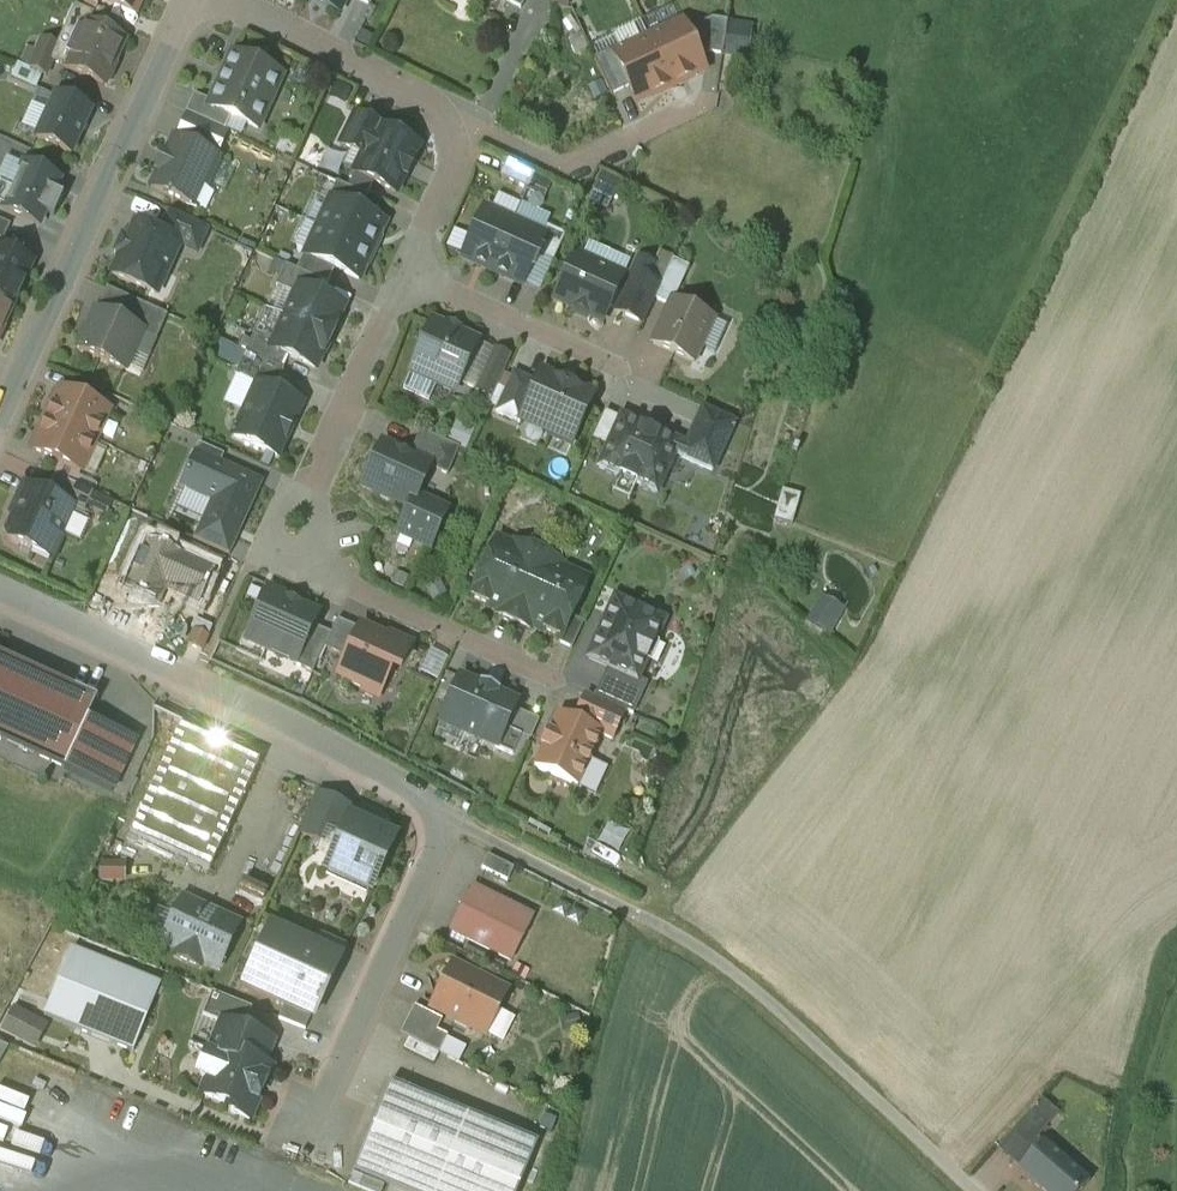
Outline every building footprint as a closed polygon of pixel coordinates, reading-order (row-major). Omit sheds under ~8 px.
[(135,15),(142,0),(103,0),(135,15)] [(340,15),(347,0),(310,0),(340,15)] [(509,0),(508,0),(507,3),(521,10),(526,0),(509,0)] [(123,42),(89,26),(94,16),(75,7),(57,46),(60,47),(54,60),(53,62),(103,86),(105,82),(109,81),(115,68),(113,64),(123,42)] [(640,23),(648,40),(680,25),(672,8),(640,23)] [(618,49),(620,54),(648,40),(640,23),(639,21),(611,34),(612,37),(588,49),(594,60),(618,49)] [(712,21),(686,33),(698,59),(707,54),(722,57),(728,23),(712,21)] [(680,25),(648,40),(671,90),(681,85),(680,83),(704,72),(698,59),(686,33),(682,24),(680,25)] [(57,46),(42,39),(37,52),(54,60),(60,47),(57,46)] [(620,54),(614,56),(629,88),(637,104),(660,93),(661,94),(671,90),(648,40),(620,54)] [(618,49),(594,60),(611,97),(629,88),(614,56),(620,54),(618,49)] [(36,53),(29,50),(22,67),(46,77),(53,62),(54,60),(37,52),(36,53)] [(281,79),(232,57),(211,104),(208,109),(231,119),(258,131),(281,79)] [(91,111),(56,95),(36,139),(71,155),(91,111)] [(211,104),(194,97),(186,115),(188,116),(225,133),(231,119),(208,109),(211,104)] [(355,114),(340,145),(352,151),(359,149),(359,148),(369,153),(381,129),(384,130),(385,128),(383,127),(383,128),(357,116),(358,115),(355,114)] [(225,133),(188,116),(176,142),(216,160),(227,134),(225,133)] [(384,130),(381,129),(369,153),(359,173),(356,171),(355,174),(396,194),(405,176),(407,177),(415,161),(413,160),(419,148),(384,130)] [(176,142),(174,141),(167,157),(163,155),(156,172),(159,173),(152,189),(196,209),(204,191),(218,161),(216,160),(176,142)] [(12,192),(24,166),(7,158),(0,173),(0,186),(12,192)] [(535,176),(507,163),(500,178),(528,191),(535,176)] [(60,182),(24,165),(24,166),(12,192),(4,208),(4,210),(39,227),(45,214),(55,194),(60,182)] [(607,208),(619,182),(601,174),(589,200),(607,208)] [(367,197),(336,183),(329,200),(331,201),(332,199),(360,212),(367,197)] [(4,208),(12,192),(0,186),(0,206),(4,208)] [(204,191),(196,209),(205,213),(213,195),(204,191)] [(64,198),(55,194),(45,214),(54,219),(64,198)] [(360,212),(332,199),(331,201),(319,228),(371,252),(384,223),(360,212)] [(514,223),(485,210),(463,258),(492,271),(514,223)] [(208,230),(171,213),(160,236),(179,245),(179,247),(196,255),(208,230)] [(0,221),(0,241),(3,242),(11,226),(0,221)] [(543,237),(514,223),(492,271),(522,285),(530,268),(533,270),(539,258),(540,256),(536,255),(544,237),(543,237)] [(160,236),(136,225),(112,276),(150,293),(156,278),(166,275),(179,247),(179,245),(160,236)] [(371,252),(319,228),(306,255),(306,256),(334,269),(359,280),(371,252)] [(566,236),(547,228),(543,237),(544,237),(536,255),(540,256),(539,258),(553,264),(566,236)] [(0,250),(0,301),(13,307),(32,264),(0,250)] [(334,269),(306,256),(306,255),(304,254),(297,271),(321,281),(328,285),(334,269)] [(623,278),(575,256),(555,300),(603,322),(623,278)] [(654,268),(639,261),(615,312),(644,325),(655,300),(661,288),(647,282),(654,268)] [(661,288),(655,300),(670,307),(673,301),(674,302),(689,268),(673,261),(661,288)] [(297,271),(286,266),(276,286),(296,296),(299,288),(314,295),(321,281),(297,271)] [(285,320),(331,340),(335,332),(334,329),(331,328),(334,323),(336,323),(343,308),(314,295),(299,288),(296,296),(285,320)] [(168,317),(129,299),(118,322),(142,333),(142,335),(157,341),(168,317)] [(0,301),(0,335),(13,307),(0,301)] [(674,302),(673,301),(670,307),(653,345),(693,363),(693,361),(689,359),(695,346),(700,348),(713,320),(674,302)] [(118,322),(96,312),(79,350),(125,371),(142,335),(142,333),(118,322)] [(331,340),(285,320),(275,342),(271,349),(287,356),(315,369),(322,354),(321,352),(323,347),(325,348),(328,347),(331,340)] [(477,344),(434,324),(412,372),(438,384),(455,392),(477,344)] [(275,342),(255,333),(246,353),(281,369),(287,356),(271,349),(275,342)] [(510,359),(495,352),(477,391),(492,398),(510,359)] [(281,369),(246,353),(235,376),(257,386),(258,385),(274,392),(284,370),(281,369)] [(438,384),(412,372),(404,389),(430,401),(438,384)] [(571,389),(558,383),(558,381),(556,380),(541,373),(536,384),(520,419),(522,419),(550,432),(551,435),(572,444),(594,397),(574,388),(572,388),(571,389)] [(536,384),(514,374),(497,413),(520,424),(522,419),(520,419),(536,384)] [(274,392),(258,385),(257,386),(234,437),(277,457),(301,405),(274,392)] [(109,412),(61,390),(47,420),(95,442),(109,412)] [(735,423),(704,408),(686,448),(682,458),(712,472),(735,423)] [(657,438),(641,430),(642,427),(622,418),(599,468),(620,478),(621,474),(637,482),(636,485),(656,494),(674,454),(682,458),(686,448),(679,444),(659,435),(657,438)] [(95,442),(47,420),(33,451),(81,473),(95,442)] [(659,435),(642,427),(641,430),(657,438),(659,435)] [(460,450),(421,432),(409,458),(431,468),(430,469),(448,477),(460,450)] [(409,458),(382,446),(363,486),(410,507),(412,508),(416,499),(430,469),(431,468),(409,458)] [(262,482),(196,455),(182,486),(217,503),(212,516),(241,529),(262,482)] [(637,482),(621,474),(620,478),(630,482),(636,485),(637,482)] [(93,494),(54,476),(46,495),(76,509),(75,510),(84,514),(93,494)] [(15,515),(63,536),(75,510),(76,509),(46,495),(24,485),(11,513),(15,515)] [(446,513),(416,499),(412,508),(410,507),(398,533),(430,548),(446,513)] [(63,536),(15,515),(7,532),(10,540),(53,559),(63,536)] [(514,623),(547,558),(517,545),(515,549),(497,541),(496,543),(493,544),(484,563),(485,566),(471,598),(501,612),(499,616),(514,623)] [(547,558),(514,623),(529,630),(531,626),(560,639),(561,639),(571,617),(576,607),(579,606),(587,588),(586,584),(587,582),(559,569),(561,565),(547,558)] [(300,605),(268,590),(246,639),(273,651),(280,659),(290,659),(295,661),(296,662),(313,626),(318,616),(301,609),(300,605)] [(844,609),(824,598),(811,624),(831,635),(844,609)] [(663,622),(615,600),(606,621),(601,618),(593,637),(598,639),(588,659),(608,668),(637,681),(637,680),(663,622)] [(584,623),(571,617),(561,639),(560,639),(558,643),(572,649),(584,623)] [(359,630),(338,620),(331,635),(325,648),(346,658),(359,630)] [(331,635),(313,626),(296,662),(295,661),(294,665),(313,674),(325,648),(331,635)] [(376,638),(361,631),(363,627),(361,626),(359,630),(346,658),(338,676),(380,695),(394,664),(402,668),(412,645),(390,635),(386,642),(377,637),(376,638)] [(86,724),(89,718),(97,700),(0,655),(0,686),(86,724)] [(637,681),(608,668),(594,698),(625,713),(633,716),(648,685),(637,680),(637,681)] [(479,686),(460,678),(441,722),(497,747),(498,747),(506,730),(514,711),(518,703),(499,695),(500,692),(481,683),(479,686)] [(0,686),(0,711),(76,745),(86,724),(0,686)] [(594,698),(586,695),(586,696),(585,696),(574,722),(602,735),(601,736),(604,737),(612,741),(625,713),(594,698)] [(0,711),(0,741),(64,770),(64,771),(76,745),(0,711)] [(538,721),(514,711),(506,730),(521,737),(522,737),(529,740),(538,721)] [(574,722),(558,715),(550,734),(548,733),(541,747),(543,748),(534,767),(539,769),(543,771),(578,787),(601,736),(602,735),(574,722)] [(137,741),(89,718),(86,724),(76,745),(64,771),(64,770),(64,771),(113,793),(137,741)] [(180,728),(130,837),(209,873),(259,764),(243,757),(216,744),(180,728)] [(506,730),(498,747),(497,747),(496,749),(513,757),(521,737),(506,730)] [(220,737),(216,744),(243,757),(246,749),(245,745),(224,736),(220,737)] [(355,812),(316,794),(298,833),(321,844),(326,832),(341,839),(350,820),(351,820),(355,812)] [(351,820),(350,820),(341,839),(326,871),(371,891),(394,840),(351,820)] [(514,870),(488,857),(482,870),(507,883),(514,870)] [(533,919),(472,888),(450,932),(511,962),(533,919)] [(239,927),(182,901),(162,944),(179,952),(176,958),(200,969),(202,963),(219,970),(239,927)] [(340,961),(271,929),(244,986),(285,1004),(311,1016),(314,1017),(340,961)] [(161,987),(72,950),(44,1017),(133,1053),(161,987)] [(508,993),(453,965),(443,985),(440,987),(441,990),(440,990),(431,1009),(486,1037),(486,1036),(498,1012),(508,993)] [(252,1009),(212,993),(203,1016),(222,1024),(223,1022),(243,1031),(252,1009)] [(311,1016),(285,1004),(279,1020),(305,1031),(311,1016)] [(442,1022),(414,1008),(400,1035),(439,1055),(448,1038),(437,1032),(442,1022)] [(36,1019),(15,1009),(4,1032),(22,1043),(36,1019)] [(498,1012),(486,1036),(502,1044),(514,1020),(498,1012)] [(243,1031),(223,1022),(222,1024),(211,1051),(208,1049),(199,1070),(202,1077),(209,1080),(202,1095),(229,1106),(232,1113),(249,1121),(271,1069),(263,1065),(272,1043),(243,1031)] [(391,1083),(354,1173),(398,1190),(519,1190),(538,1144),(391,1083)] [(1042,1144),(1017,1173),(1038,1190),(1083,1190),(1089,1184),(1042,1144)]
